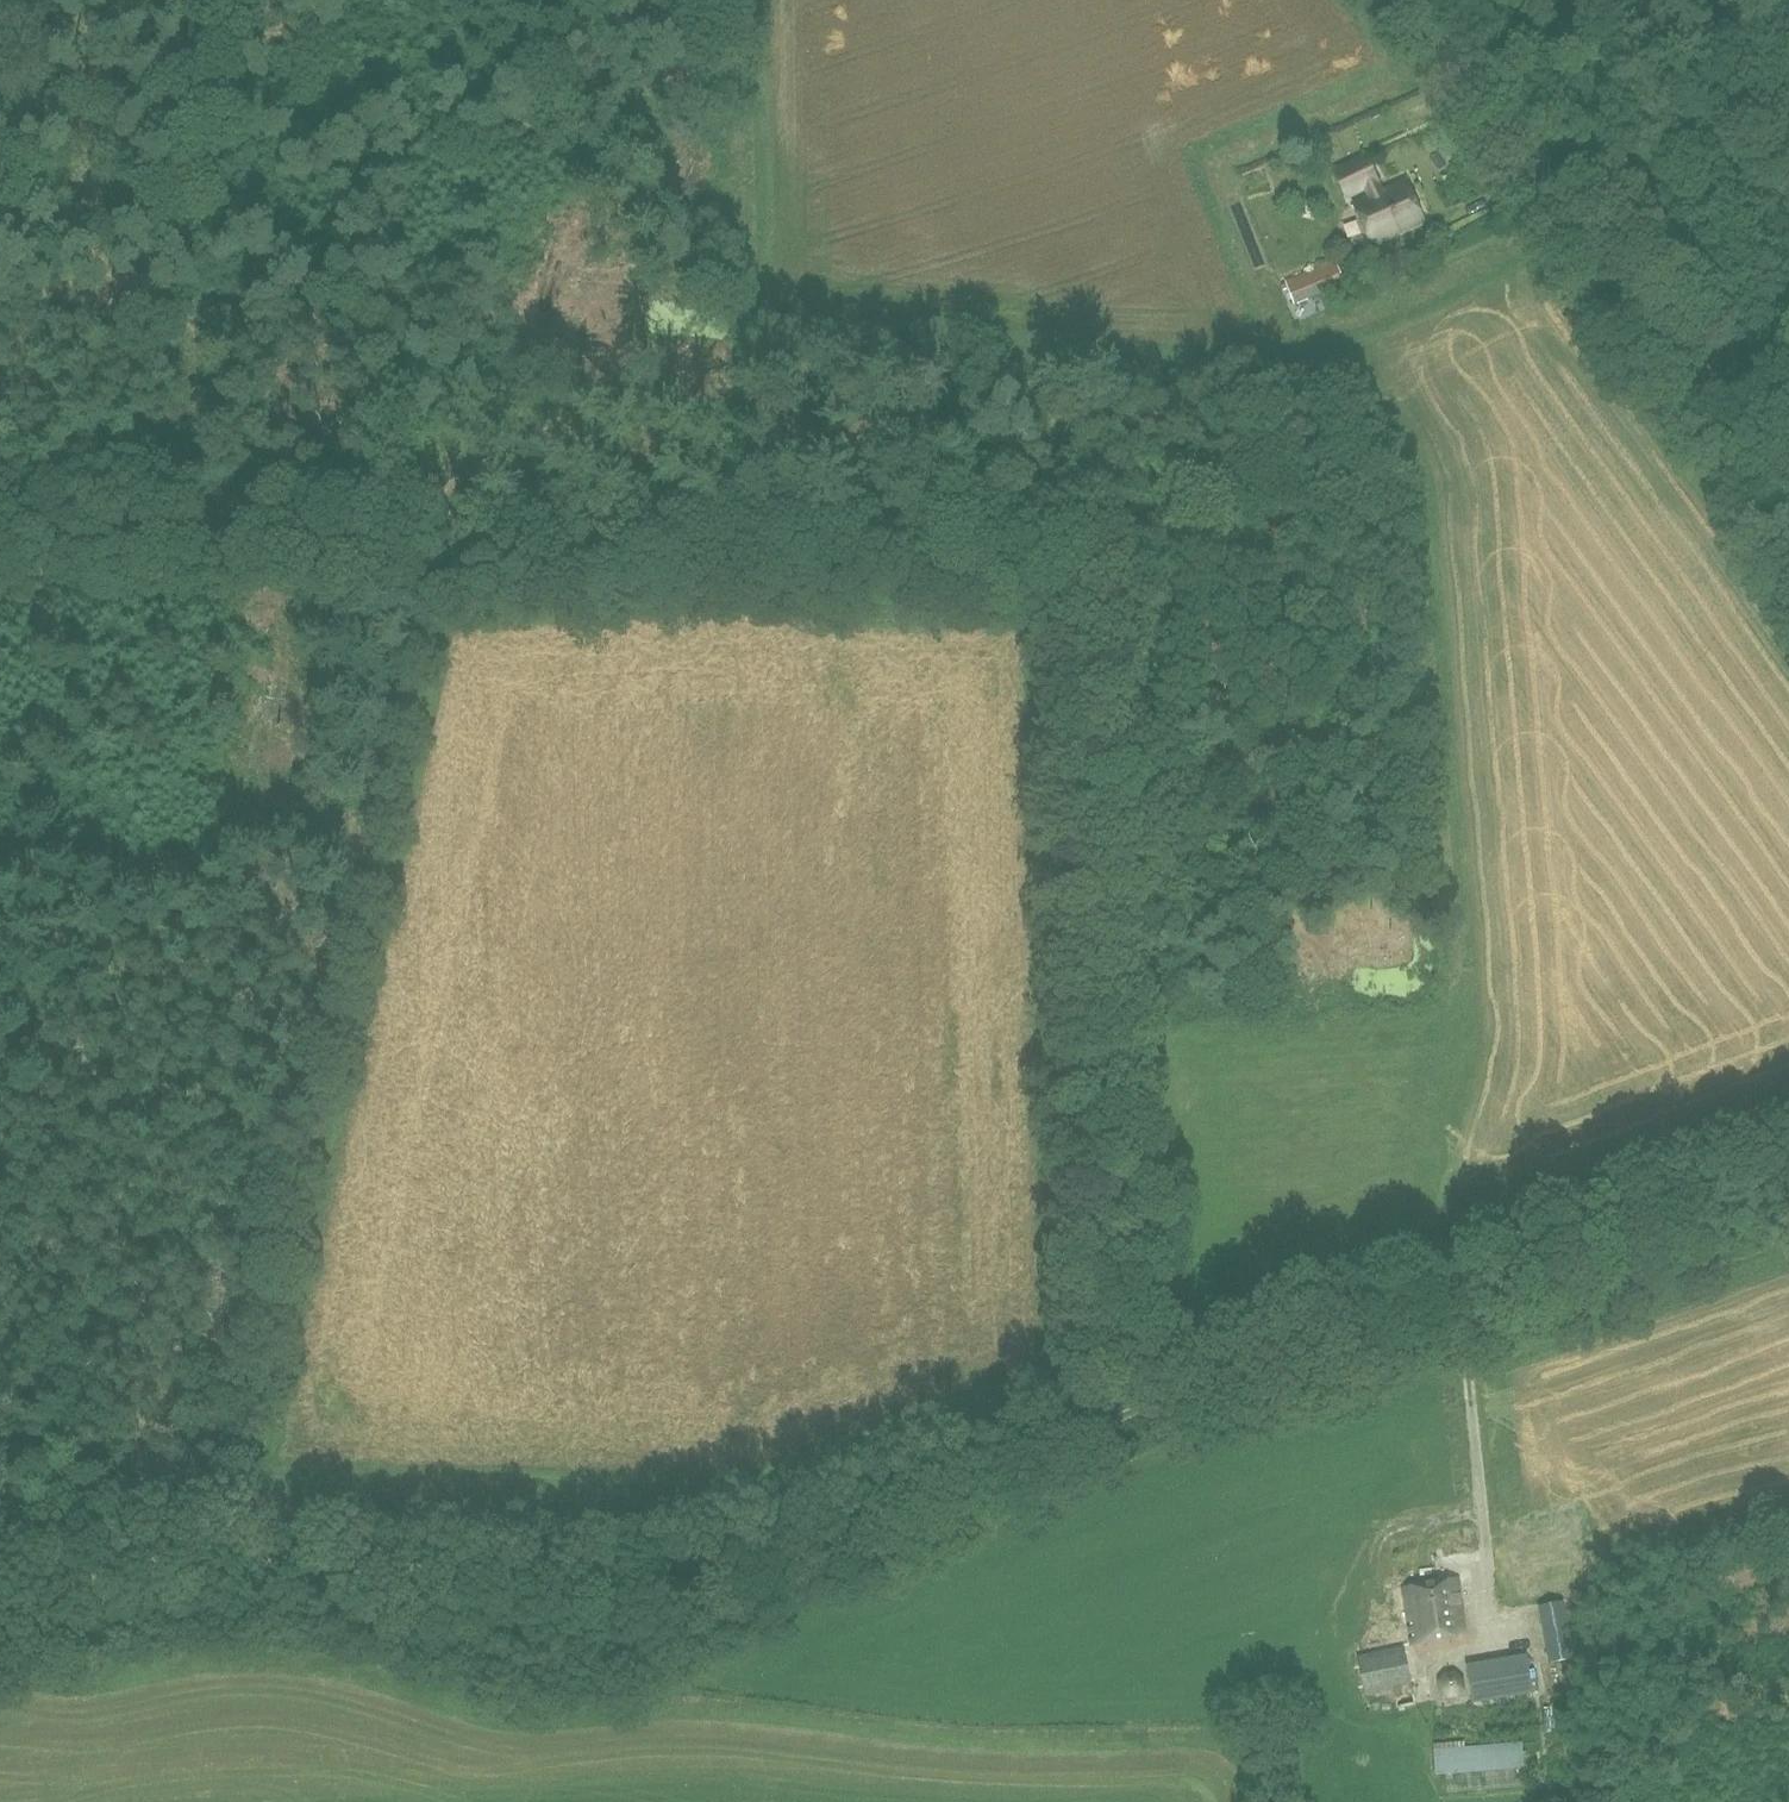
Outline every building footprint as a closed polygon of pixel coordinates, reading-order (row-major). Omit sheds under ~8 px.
[(1424,225),(1405,181),(1382,192),(1367,157),(1335,171),(1347,199),(1363,192),(1366,198),(1353,204),(1372,247),(1424,225)] [(1346,291),(1335,263),(1284,283),(1291,302),(1320,291),(1324,299),(1346,291)] [(1464,1637),(1455,1581),(1402,1590),(1412,1645),(1464,1637)] [(1538,1608),(1549,1664),(1573,1659),(1562,1603),(1538,1608)] [(1356,1658),(1365,1697),(1392,1691),(1397,1709),(1415,1705),(1402,1647),(1356,1658)] [(1526,1656),(1466,1666),(1473,1704),(1532,1694),(1532,1690),(1539,1688),(1533,1652),(1526,1654),(1526,1656)] [(1444,1775),(1445,1782),(1523,1775),(1521,1743),(1433,1751),(1435,1776),(1444,1775)]
